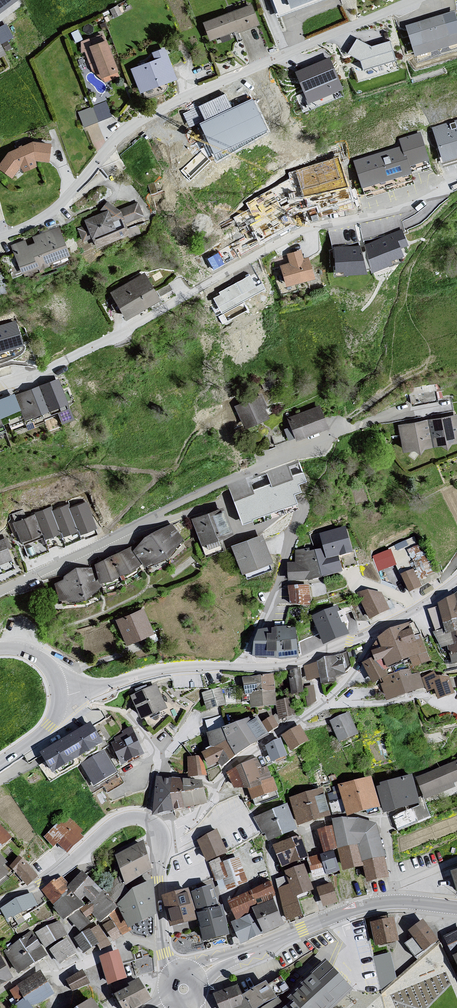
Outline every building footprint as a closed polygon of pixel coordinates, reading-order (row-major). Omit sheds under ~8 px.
[(16,0),(0,0),(0,12),(16,0)] [(280,15),(319,0),(274,0),(280,15)] [(404,21),(418,59),(456,44),(456,9),(454,2),(404,21)] [(250,5),(203,24),(211,44),(258,25),(250,5)] [(0,27),(0,58),(7,54),(1,44),(12,39),(5,25),(0,27)] [(103,34),(79,43),(91,72),(101,80),(119,73),(103,34)] [(372,46),(357,39),(348,54),(360,60),(363,70),(396,61),(390,41),(372,46)] [(131,69),(139,92),(177,79),(165,47),(152,51),(155,60),(131,69)] [(340,89),(328,60),(298,72),(310,102),(340,89)] [(232,110),(225,96),(201,107),(207,123),(202,125),(218,158),(266,128),(253,101),(232,110)] [(103,103),(77,113),(83,129),(110,118),(103,103)] [(433,130),(443,161),(456,157),(456,122),(433,130)] [(427,159),(419,135),(401,140),(403,145),(354,160),(363,188),(409,174),(407,165),(427,159)] [(0,164),(0,171),(11,180),(20,168),(23,173),(38,167),(36,161),(48,163),(51,144),(33,142),(8,152),(0,164)] [(80,230),(85,240),(95,235),(100,248),(130,236),(125,225),(144,217),(139,205),(124,211),(108,200),(100,211),(103,212),(86,219),(89,226),(80,230)] [(27,240),(13,246),(25,276),(75,256),(62,225),(34,237),(36,244),(30,247),(27,240)] [(363,240),(372,267),(392,261),(390,255),(408,249),(401,228),(363,240)] [(359,241),(333,242),(334,270),(368,269),(367,247),(359,247),(359,241)] [(282,265),(287,286),(316,279),(311,258),(306,259),(303,249),(289,253),(291,262),(282,265)] [(240,295),(263,286),(257,273),(234,283),(240,295)] [(147,274),(112,293),(128,320),(162,301),(147,274)] [(0,330),(0,354),(18,348),(11,327),(0,330)] [(68,407),(58,378),(39,385),(50,414),(68,407)] [(407,387),(409,404),(437,400),(435,383),(407,387)] [(50,414),(39,385),(15,395),(20,408),(25,423),(50,414)] [(20,408),(15,395),(14,393),(0,398),(0,415),(20,408)] [(262,394),(235,405),(245,429),(272,417),(262,394)] [(320,405),(288,417),(297,441),(329,429),(320,405)] [(429,421),(435,449),(456,445),(456,415),(429,421)] [(429,421),(398,426),(404,456),(435,449),(429,421)] [(304,472),(233,495),(241,519),(297,500),(293,490),(300,488),(298,481),(306,478),(304,472)] [(85,501),(69,508),(81,536),(83,539),(98,533),(85,501)] [(52,511),(65,543),(81,536),(69,508),(68,505),(52,511)] [(223,507),(191,520),(206,558),(224,551),(220,539),(233,534),(223,507)] [(55,543),(65,543),(52,511),(51,508),(34,515),(47,547),(55,543)] [(49,552),(47,547),(34,515),(12,523),(27,560),(49,552)] [(147,537),(135,551),(143,564),(151,572),(158,570),(168,562),(168,558),(184,539),(172,524),(147,537)] [(321,535),(325,550),(329,561),(339,558),(343,571),(358,567),(347,528),(321,535)] [(263,535),(232,546),(243,574),(249,578),(272,569),(273,561),(263,535)] [(13,562),(4,538),(0,540),(0,567),(13,562)] [(132,547),(95,565),(100,583),(122,577),(143,564),(135,551),(132,547)] [(286,563),(287,584),(310,583),(324,579),(316,552),(312,553),(311,549),(293,551),(294,563),(286,563)] [(325,550),(316,552),(324,579),(344,573),(343,571),(339,558),(329,561),(325,550)] [(399,573),(410,595),(423,589),(412,566),(399,573)] [(54,585),(60,602),(87,601),(102,586),(100,583),(93,568),(77,567),(63,576),(63,580),(54,585)] [(311,585),(289,588),(292,612),(314,609),(311,585)] [(380,592),(358,592),(370,618),(388,609),(380,592)] [(427,607),(434,633),(445,650),(450,648),(454,667),(456,666),(456,594),(427,607)] [(312,617),(325,647),(352,635),(339,605),(312,617)] [(116,620),(127,645),(154,633),(142,608),(116,620)] [(389,629),(377,638),(381,648),(370,652),(373,657),(376,662),(384,660),(387,668),(411,659),(414,667),(431,662),(415,620),(389,629)] [(299,627),(276,628),(278,661),(301,656),(299,627)] [(256,647),(256,659),(278,661),(276,628),(261,629),(256,647)] [(346,655),(318,664),(324,683),(343,677),(350,666),(346,655)] [(373,657),(362,664),(374,684),(382,679),(389,676),(376,662),(373,657)] [(318,664),(302,667),(307,684),(321,680),(318,664)] [(301,670),(288,672),(292,696),(304,694),(306,694),(304,688),(301,670)] [(434,671),(422,678),(427,692),(435,691),(438,700),(447,697),(456,694),(450,677),(437,675),(434,671)] [(389,676),(382,679),(384,683),(381,684),(387,701),(425,689),(422,678),(419,673),(408,675),(401,676),(398,672),(389,676)] [(276,674),(242,677),(244,697),(251,698),(252,712),(276,710),(277,701),(276,674)] [(132,698),(145,724),(170,712),(157,686),(132,698)] [(313,686),(304,688),(306,694),(304,694),(307,711),(317,703),(313,686)] [(206,705),(235,702),(233,687),(222,688),(222,687),(204,689),(206,705)] [(285,699),(277,701),(276,710),(280,721),(296,715),(291,698),(285,699)] [(350,713),(332,722),(344,746),(362,737),(350,713)] [(221,718),(204,722),(208,735),(225,730),(221,718)] [(273,718),(263,724),(271,735),(280,729),(273,718)] [(230,746),(240,760),(272,739),(260,721),(254,724),(251,720),(225,730),(230,746)] [(94,724),(42,754),(56,777),(108,747),(94,724)] [(114,748),(124,769),(148,758),(133,727),(122,732),(123,735),(116,739),(119,746),(114,748)] [(301,727),(283,738),(294,755),(312,744),(301,727)] [(224,771),(240,760),(230,746),(225,730),(208,735),(211,749),(203,754),(213,771),(220,767),(224,771)] [(282,742),(268,747),(275,763),(289,757),(282,742)] [(80,767),(94,790),(120,774),(105,751),(80,767)] [(205,758),(188,759),(188,779),(210,779),(205,758)] [(256,762),(227,776),(234,792),(247,792),(256,811),(280,800),(277,795),(266,771),(261,773),(256,762)] [(417,778),(426,800),(456,788),(456,762),(417,778)] [(414,775),(377,787),(387,817),(424,806),(414,775)] [(355,781),(338,786),(348,817),(381,808),(372,777),(355,781)] [(156,778),(154,818),(184,814),(210,808),(204,784),(156,778)] [(323,788),(289,798),(298,827),(331,817),(323,788)] [(298,833),(287,806),(255,820),(267,847),(298,833)] [(67,818),(45,838),(65,858),(86,838),(67,818)] [(342,818),(332,819),(333,826),(338,850),(358,845),(363,862),(385,857),(377,824),(359,819),(342,818)] [(0,824),(0,850),(13,838),(0,824)] [(333,826),(317,830),(324,853),(334,850),(338,850),(333,826)] [(217,833),(197,843),(208,866),(220,860),(228,856),(217,833)] [(301,835),(273,845),(282,867),(309,857),(301,835)] [(116,859),(126,889),(153,872),(145,843),(116,859)] [(358,845),(338,850),(343,871),(364,866),(363,862),(358,845)] [(309,857),(314,878),(341,871),(334,850),(324,853),(309,857)] [(10,877),(7,875),(10,873),(4,867),(9,862),(0,854),(0,885),(10,877)] [(24,860),(20,856),(10,866),(28,886),(39,877),(24,860)] [(385,857),(363,862),(364,866),(367,883),(389,877),(385,857)] [(220,860),(208,866),(215,889),(218,896),(248,886),(238,860),(222,866),(220,860)] [(305,867),(285,874),(287,877),(296,901),(312,895),(314,894),(305,867)] [(85,874),(69,887),(89,911),(105,896),(85,874)] [(61,877),(43,892),(54,906),(72,892),(69,887),(61,877)] [(296,901),(287,877),(276,881),(288,924),(313,915),(317,909),(314,899),(312,895),(296,901)] [(228,901),(236,921),(254,913),(252,908),(275,900),(274,897),(276,896),(271,881),(228,901)] [(118,906),(130,927),(156,914),(153,882),(118,906)] [(333,884),(318,889),(325,909),(339,904),(333,884)] [(194,918),(187,889),(168,895),(173,923),(194,918)] [(215,889),(191,895),(196,913),(222,907),(215,889)] [(54,906),(67,924),(70,922),(82,913),(86,910),(72,892),(54,906)] [(33,896),(1,911),(7,923),(39,908),(33,896)] [(252,908),(254,913),(264,934),(285,925),(275,900),(252,908)] [(99,924),(112,945),(131,932),(108,901),(90,914),(99,924)] [(223,908),(198,915),(206,945),(231,938),(223,908)] [(82,913),(70,922),(81,933),(82,932),(93,925),(82,913)] [(236,921),(231,923),(240,947),(264,934),(254,913),(236,921)] [(395,920),(371,924),(376,948),(400,944),(395,920)] [(408,933),(412,937),(425,954),(440,943),(424,921),(408,933)] [(59,923),(37,935),(45,950),(67,938),(59,923)] [(82,932),(74,938),(84,953),(98,945),(102,952),(112,945),(99,924),(82,932)] [(47,959),(30,933),(1,952),(18,978),(47,959)] [(455,958),(456,957),(456,935),(446,940),(455,958)] [(412,937),(402,944),(416,962),(425,954),(412,937)] [(68,939),(49,952),(61,968),(79,955),(68,939)] [(392,951),(375,953),(379,984),(396,981),(392,951)] [(100,958),(108,988),(128,983),(120,953),(100,958)] [(0,959),(0,990),(15,981),(1,958),(0,959)] [(299,1007),(337,1007),(354,991),(327,963),(291,999),(293,1002),(299,1007)] [(16,984),(18,987),(10,992),(19,1006),(16,1007),(36,1007),(56,996),(40,969),(16,984)] [(66,981),(73,993),(91,984),(84,971),(66,981)] [(244,998),(248,1007),(247,1007),(267,1007),(292,992),(282,978),(270,986),(268,984),(244,998)] [(116,994),(124,1007),(137,1007),(150,999),(139,980),(116,994)] [(215,997),(220,1007),(247,1007),(248,1007),(244,998),(239,987),(215,997)] [(42,1006),(43,1007),(69,1007),(59,994),(42,1006)]
